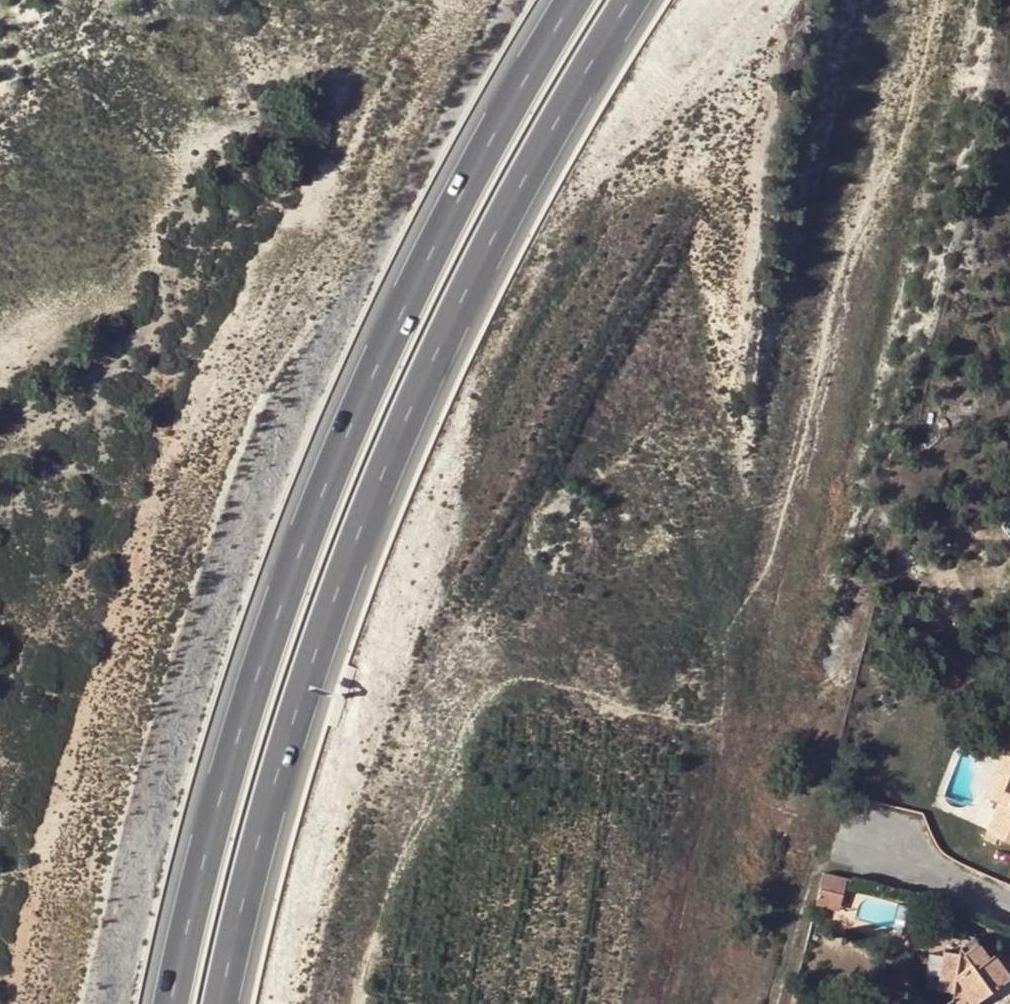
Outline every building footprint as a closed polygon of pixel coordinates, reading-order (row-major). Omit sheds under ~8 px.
[(918,563),(909,569),(916,580),(925,573),(918,563)] [(909,645),(894,648),(896,660),(911,658),(909,645)] [(1004,753),(996,772),(1004,775),(994,800),(1000,802),(987,834),(1009,843),(1009,755),(1004,753)] [(985,796),(994,800),(1004,775),(996,772),(985,796)] [(823,874),(815,906),(839,912),(847,880),(823,874)] [(937,990),(953,992),(952,999),(946,1002),(947,1003),(973,1003),(981,998),(1009,978),(1009,977),(1009,958),(1008,960),(997,946),(982,941),(980,943),(975,937),(960,948),(964,952),(961,954),(944,951),(937,990)] [(981,998),(985,1003),(1009,1003),(1009,979),(1009,978),(981,998)]
